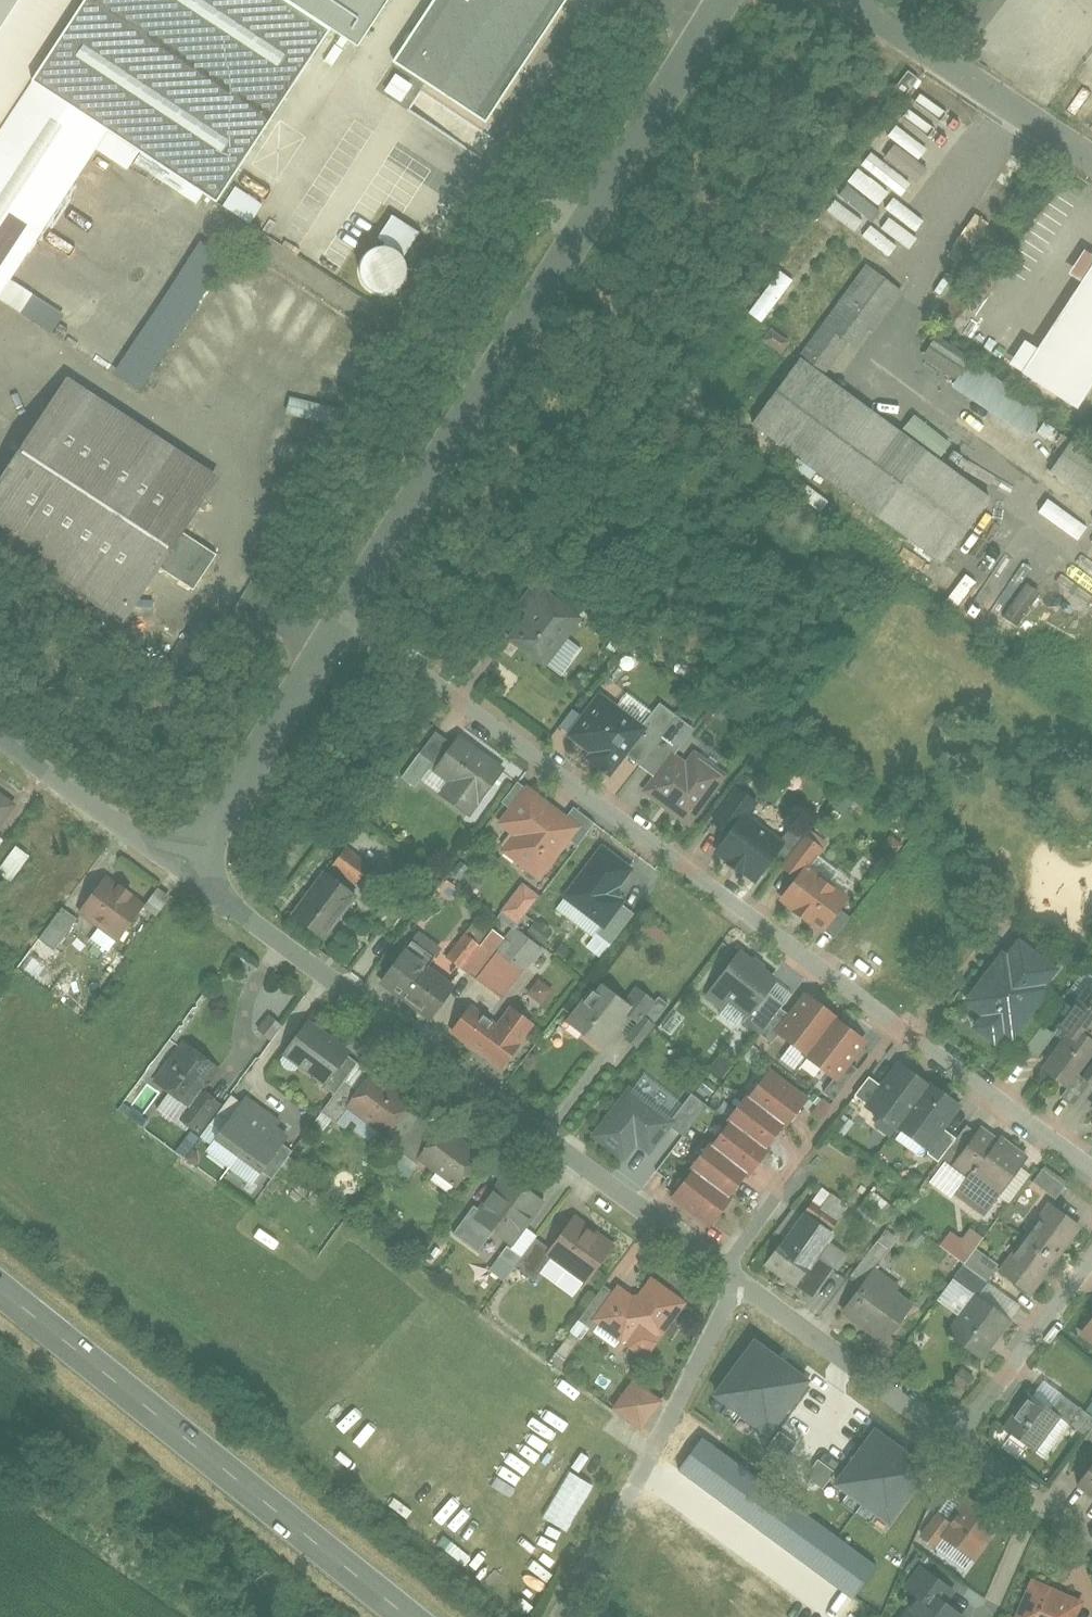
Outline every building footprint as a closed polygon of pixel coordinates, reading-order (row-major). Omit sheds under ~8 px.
[(9,292),(115,129),(220,197),(328,32),(354,49),(386,0),(0,0),(0,286),(9,292)] [(572,0),(429,0),(386,66),(486,131),(572,0)] [(916,90),(902,80),(889,98),(902,109),(916,90)] [(885,132),(923,162),(932,150),(895,120),(885,132)] [(408,297),(443,242),(419,226),(435,201),(397,176),(379,204),(394,214),(361,266),(408,297)] [(834,195),(823,209),(864,241),(875,227),(834,195)] [(196,237),(109,374),(137,391),(224,255),(196,237)] [(865,266),(749,422),(941,565),(989,501),(821,376),(847,343),(859,352),(902,294),(865,266)] [(1091,382),(1091,266),(1035,350),(1089,387),(1091,382)] [(776,269),(743,311),(759,323),(792,281),(776,269)] [(223,278),(235,332),(254,328),(242,273),(223,278)] [(302,294),(274,336),(291,347),(319,305),(302,294)] [(224,312),(190,324),(206,371),(225,364),(221,352),(236,346),(224,312)] [(916,358),(951,380),(965,357),(930,335),(916,358)] [(178,357),(166,359),(172,384),(183,382),(178,357)] [(964,361),(947,389),(1019,433),(1036,406),(964,361)] [(0,490),(0,537),(125,623),(159,574),(190,596),(216,558),(183,535),(219,484),(74,384),(0,490)] [(1071,438),(1038,488),(1091,523),(1091,521),(1091,453),(1071,438)] [(960,547),(973,557),(994,528),(980,519),(960,547)] [(1056,531),(1046,543),(1069,563),(1080,551),(1056,531)] [(938,596),(960,566),(951,560),(930,590),(938,596)] [(541,592),(504,642),(544,671),(581,621),(541,592)] [(644,731),(595,696),(564,739),(587,755),(582,762),(608,780),(644,731)] [(440,801),(470,825),(505,781),(459,744),(450,755),(435,743),(403,784),(419,797),(434,778),(449,790),(440,801)] [(646,800),(691,835),(728,788),(692,760),(682,772),(658,753),(642,773),(658,786),(646,800)] [(582,837),(527,792),(496,831),(510,842),(499,856),(540,889),(582,837)] [(715,858),(755,889),(785,852),(748,823),(757,812),(739,797),(714,828),(729,840),(715,858)] [(825,935),(850,903),(812,873),(825,857),(810,844),(784,876),(798,887),(785,903),(825,935)] [(7,880),(25,855),(11,845),(0,860),(0,876),(7,880)] [(632,871),(599,847),(559,903),(597,929),(588,943),(603,954),(630,916),(621,910),(626,903),(615,895),(632,871)] [(331,863),(287,923),(311,941),(355,881),(331,863)] [(113,879),(92,907),(124,933),(146,905),(113,879)] [(518,881),(493,914),(510,928),(536,895),(518,881)] [(43,963),(72,917),(55,906),(26,952),(43,963)] [(508,928),(502,938),(471,919),(444,963),(505,1000),(537,946),(508,928)] [(1004,1056),(1064,980),(1019,945),(960,1022),(1004,1056)] [(454,986),(405,950),(385,976),(435,1013),(454,986)] [(773,983),(736,954),(702,998),(740,1027),(773,983)] [(1085,974),(1038,1036),(1050,1045),(1028,1074),(1053,1094),(1091,1043),(1091,1033),(1084,1027),(1091,1017),(1091,980),(1085,974)] [(540,1005),(551,989),(536,978),(525,994),(540,1005)] [(638,989),(614,1032),(638,1045),(662,1003),(638,989)] [(618,1016),(588,990),(557,1025),(587,1052),(618,1016)] [(838,1086),(867,1048),(810,1005),(781,1043),(838,1086)] [(470,1018),(452,1043),(502,1079),(536,1032),(515,1016),(499,1038),(470,1018)] [(265,1020),(259,1034),(272,1039),(278,1025),(265,1020)] [(340,1049),(303,1024),(279,1061),(316,1086),(340,1049)] [(213,1066),(180,1044),(153,1084),(186,1106),(213,1066)] [(903,1069),(868,1116),(927,1161),(962,1114),(903,1069)] [(794,1100),(754,1072),(738,1095),(777,1123),(794,1100)] [(408,1102),(372,1075),(352,1102),(388,1129),(408,1102)] [(628,1094),(590,1141),(621,1166),(636,1148),(647,1157),(671,1129),(628,1094)] [(776,1125),(737,1096),(720,1119),(760,1148),(776,1125)] [(249,1104),(227,1134),(265,1161),(287,1131),(249,1104)] [(476,1153),(425,1117),(406,1144),(457,1180),(476,1153)] [(759,1149),(719,1121),(702,1144),(742,1173),(759,1149)] [(1009,1153),(972,1124),(941,1163),(977,1193),(1009,1153)] [(740,1175),(701,1146),(684,1169),(724,1198),(740,1175)] [(1027,1182),(1051,1199),(1065,1181),(1041,1164),(1027,1182)] [(722,1200),(682,1171),(666,1195),(706,1223),(722,1200)] [(543,1199),(512,1175),(481,1217),(511,1240),(543,1199)] [(840,1225),(808,1201),(770,1252),(813,1284),(830,1260),(819,1252),(840,1225)] [(1026,1301),(1073,1233),(1030,1204),(986,1269),(1026,1301)] [(611,1247),(577,1219),(554,1247),(588,1275),(611,1247)] [(856,1278),(883,1249),(875,1242),(849,1271),(856,1278)] [(870,1334),(903,1289),(870,1265),(837,1309),(870,1334)] [(629,1298),(618,1289),(615,1295),(594,1324),(624,1343),(627,1349),(635,1356),(649,1354),(653,1345),(653,1333),(663,1339),(687,1303),(651,1279),(635,1298),(629,1298)] [(615,1295),(601,1285),(566,1333),(581,1343),(594,1324),(615,1295)] [(977,1359),(1007,1318),(972,1293),(942,1333),(977,1359)] [(1073,1331),(1091,1345),(1091,1303),(1073,1331)] [(740,1434),(803,1475),(825,1441),(776,1410),(796,1379),(759,1355),(736,1390),(759,1405),(740,1434)] [(958,1368),(945,1387),(957,1395),(970,1376),(958,1368)] [(635,1431),(659,1401),(629,1378),(605,1408),(635,1431)] [(1057,1409),(1027,1387),(1000,1423),(1031,1445),(1057,1409)] [(851,1599),(875,1567),(703,1438),(679,1470),(851,1599)] [(903,1485),(871,1460),(851,1486),(883,1510),(903,1485)] [(566,1532),(593,1486),(565,1470),(539,1516),(566,1532)] [(977,1571),(1004,1532),(968,1506),(950,1531),(939,1523),(922,1546),(938,1557),(944,1548),(977,1571)] [(910,1616),(957,1616),(939,1602),(948,1592),(923,1572),(905,1596),(918,1606),(910,1616)] [(1011,1616),(1070,1616),(1075,1606),(1024,1585),(1011,1616)]
